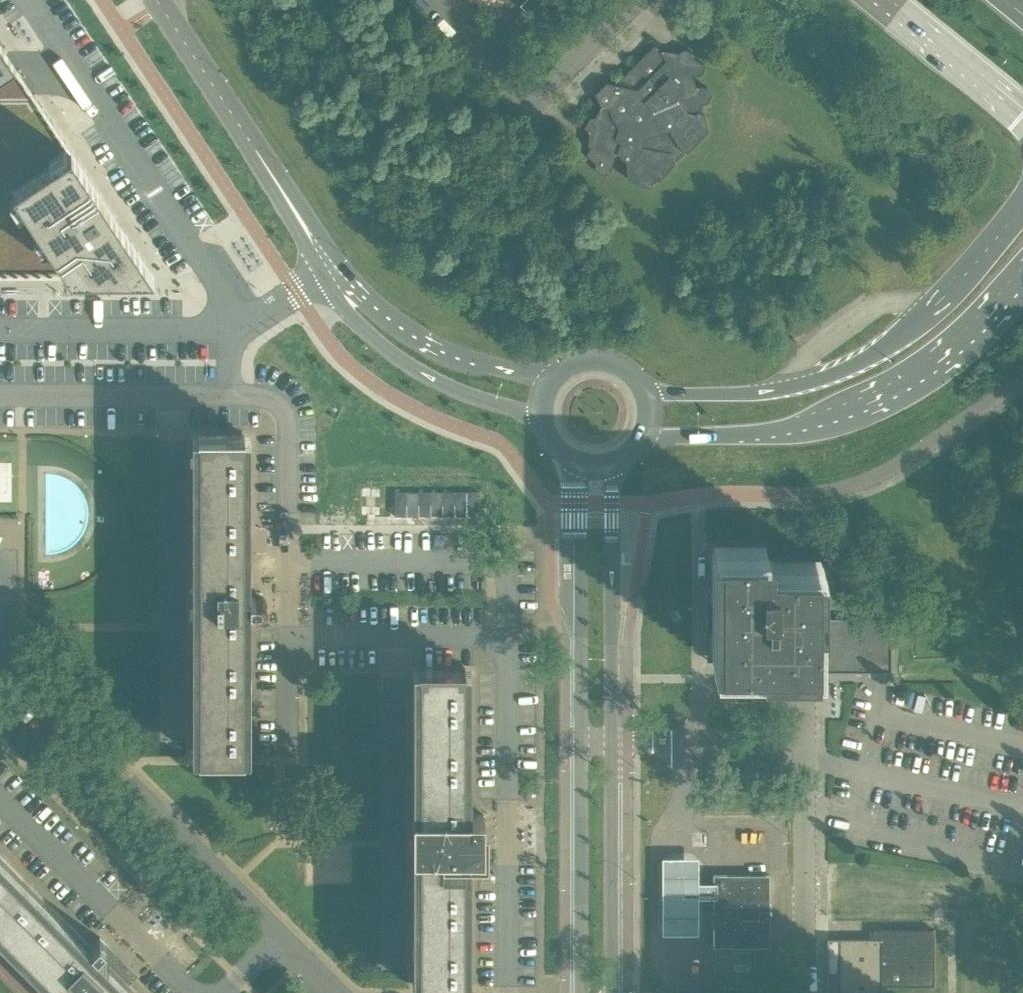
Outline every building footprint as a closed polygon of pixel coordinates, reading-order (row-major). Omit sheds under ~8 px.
[(131,276),(153,276),(144,263),(4,50),(0,44),(0,276),(131,276)] [(707,130),(703,114),(697,111),(700,103),(706,102),(711,92),(707,86),(695,85),(692,75),(702,73),(704,63),(693,57),(693,52),(684,47),(678,51),(676,60),(667,58),(666,60),(661,51),(662,49),(653,44),(621,77),(615,83),(616,91),(621,96),(615,109),(610,112),(610,107),(599,105),(594,117),(589,116),(583,126),(588,133),(592,133),(592,142),(585,153),(593,162),(593,166),(600,174),(608,172),(616,152),(625,161),(625,177),(648,186),(655,178),(657,180),(675,162),(671,155),(679,148),(686,151),(707,130)] [(250,597),(250,453),(244,453),(244,435),(198,435),(198,453),(192,453),(193,703),(193,740),(198,740),(198,757),(244,757),(244,739),(250,740),(250,607),(262,607),(262,597),(250,597)] [(891,673),(891,618),(817,618),(817,611),(816,611),(816,565),(827,565),(827,563),(773,563),(773,566),(761,566),(761,549),(706,549),(706,551),(718,551),(717,661),(814,661),(813,673),(891,673)] [(483,824),(483,814),(470,814),(470,684),(464,684),(464,667),(418,667),(418,684),(411,684),(413,971),(418,971),(418,988),(464,988),(464,971),(469,971),(470,824),(483,824)] [(91,945),(0,854),(0,935),(58,992),(139,992),(125,979),(130,975),(102,948),(106,943),(100,937),(91,945)] [(698,858),(662,858),(662,936),(698,936),(697,899),(713,899),(713,883),(698,884),(698,858)] [(769,947),(769,875),(713,875),(713,883),(713,899),(713,947),(769,947)] [(881,986),(934,986),(934,929),(873,929),(873,939),(827,939),(827,992),(881,992),(881,986)]
